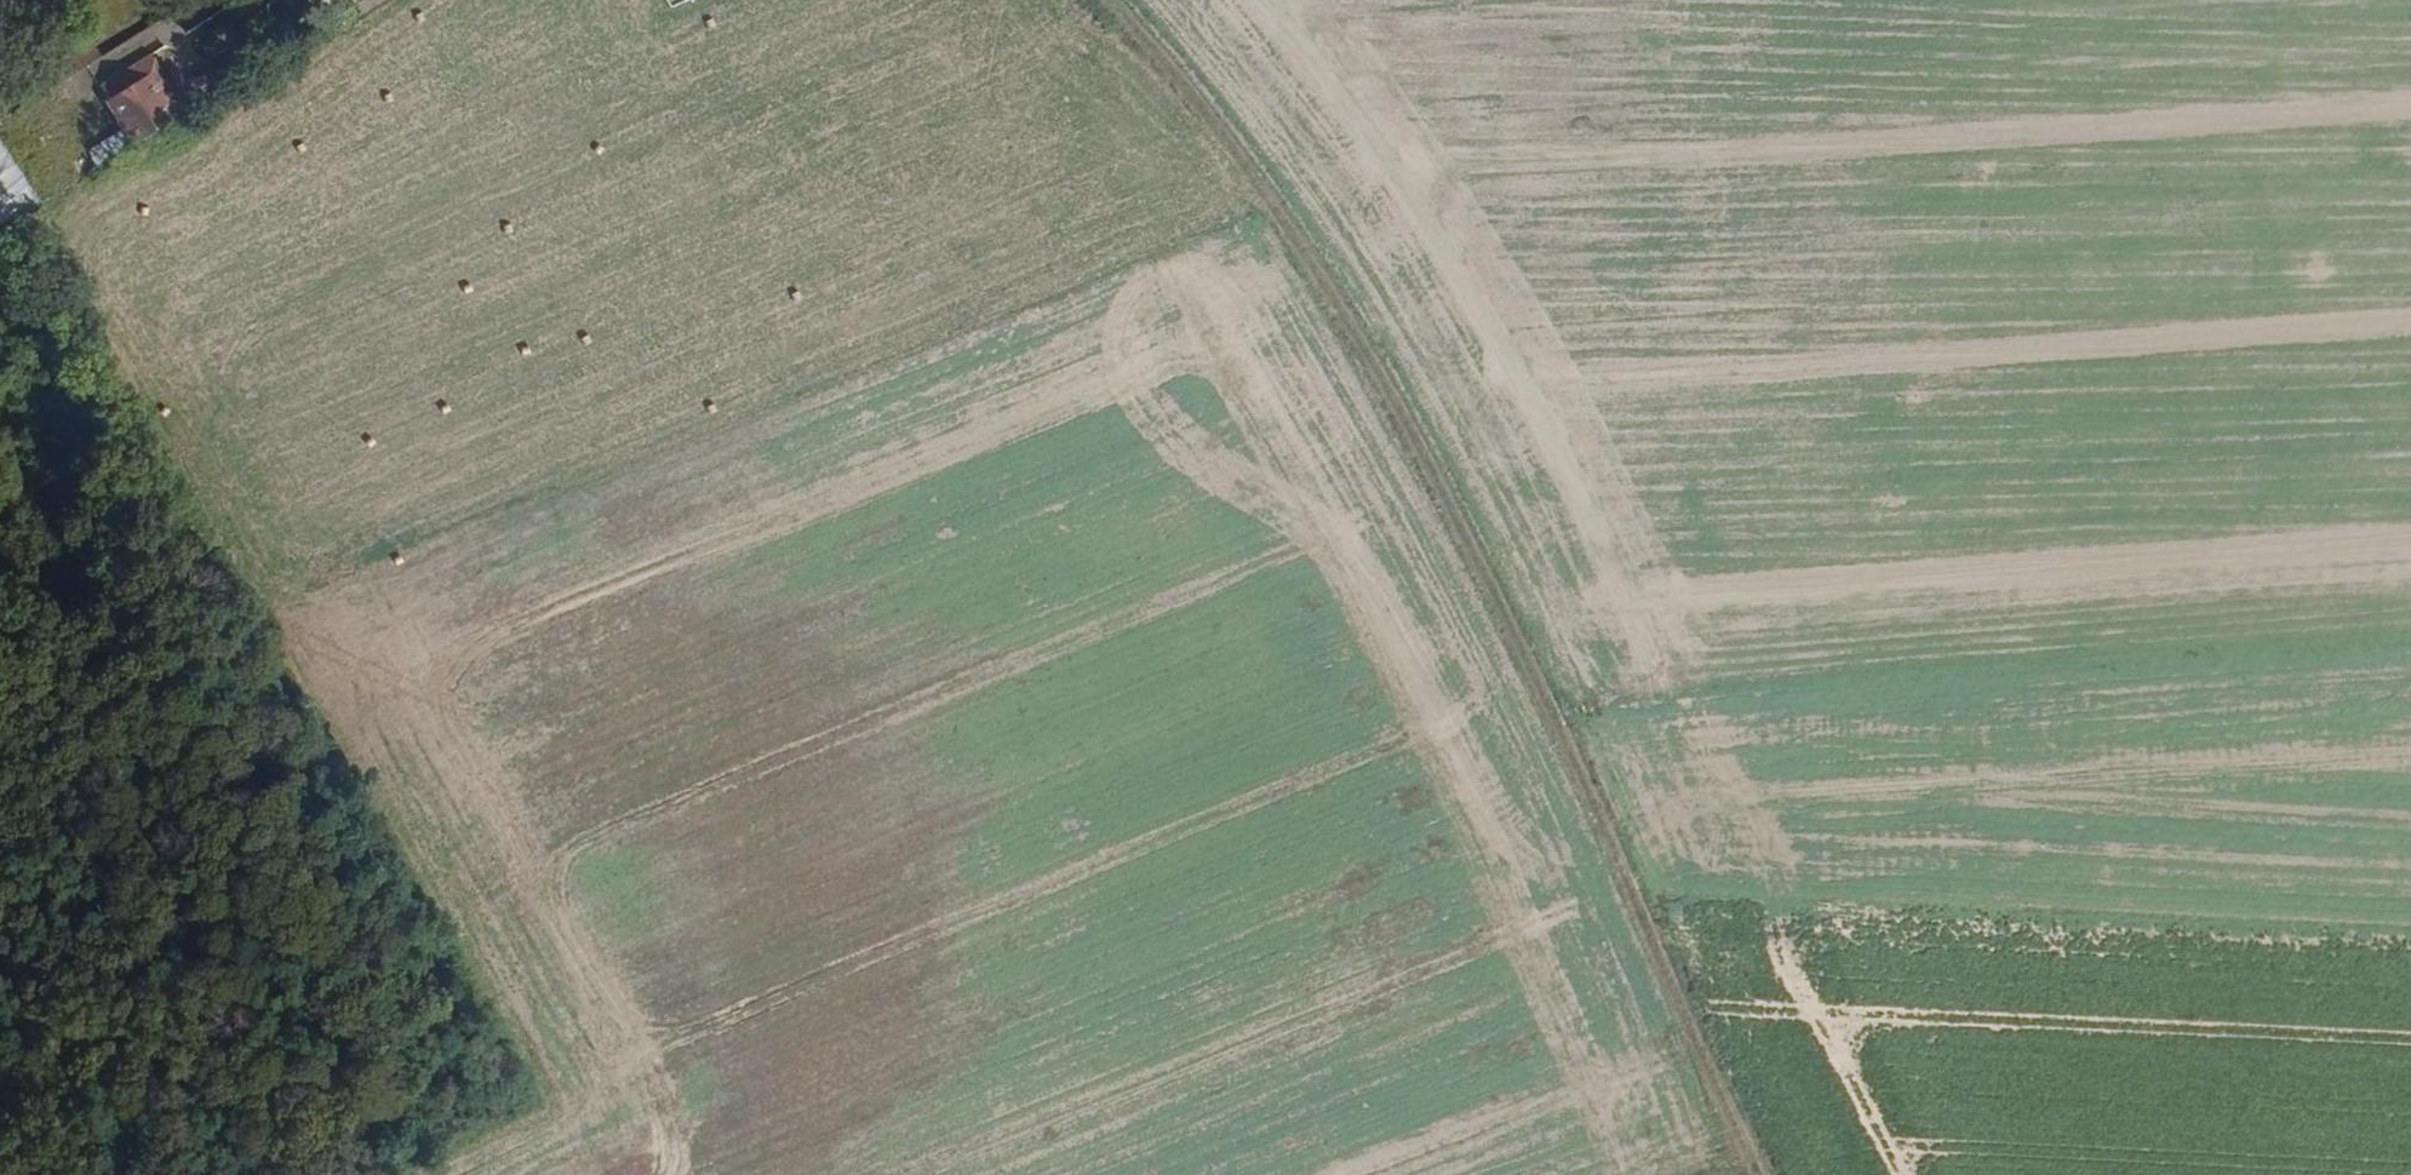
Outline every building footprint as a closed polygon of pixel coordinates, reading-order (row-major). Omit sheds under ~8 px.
[(124,97),(152,80),(145,68),(115,84),(124,97)] [(181,127),(152,80),(124,97),(109,106),(126,132),(132,128),(144,147),(181,127)] [(17,148),(0,158),(0,220),(7,232),(52,207),(17,148)]
